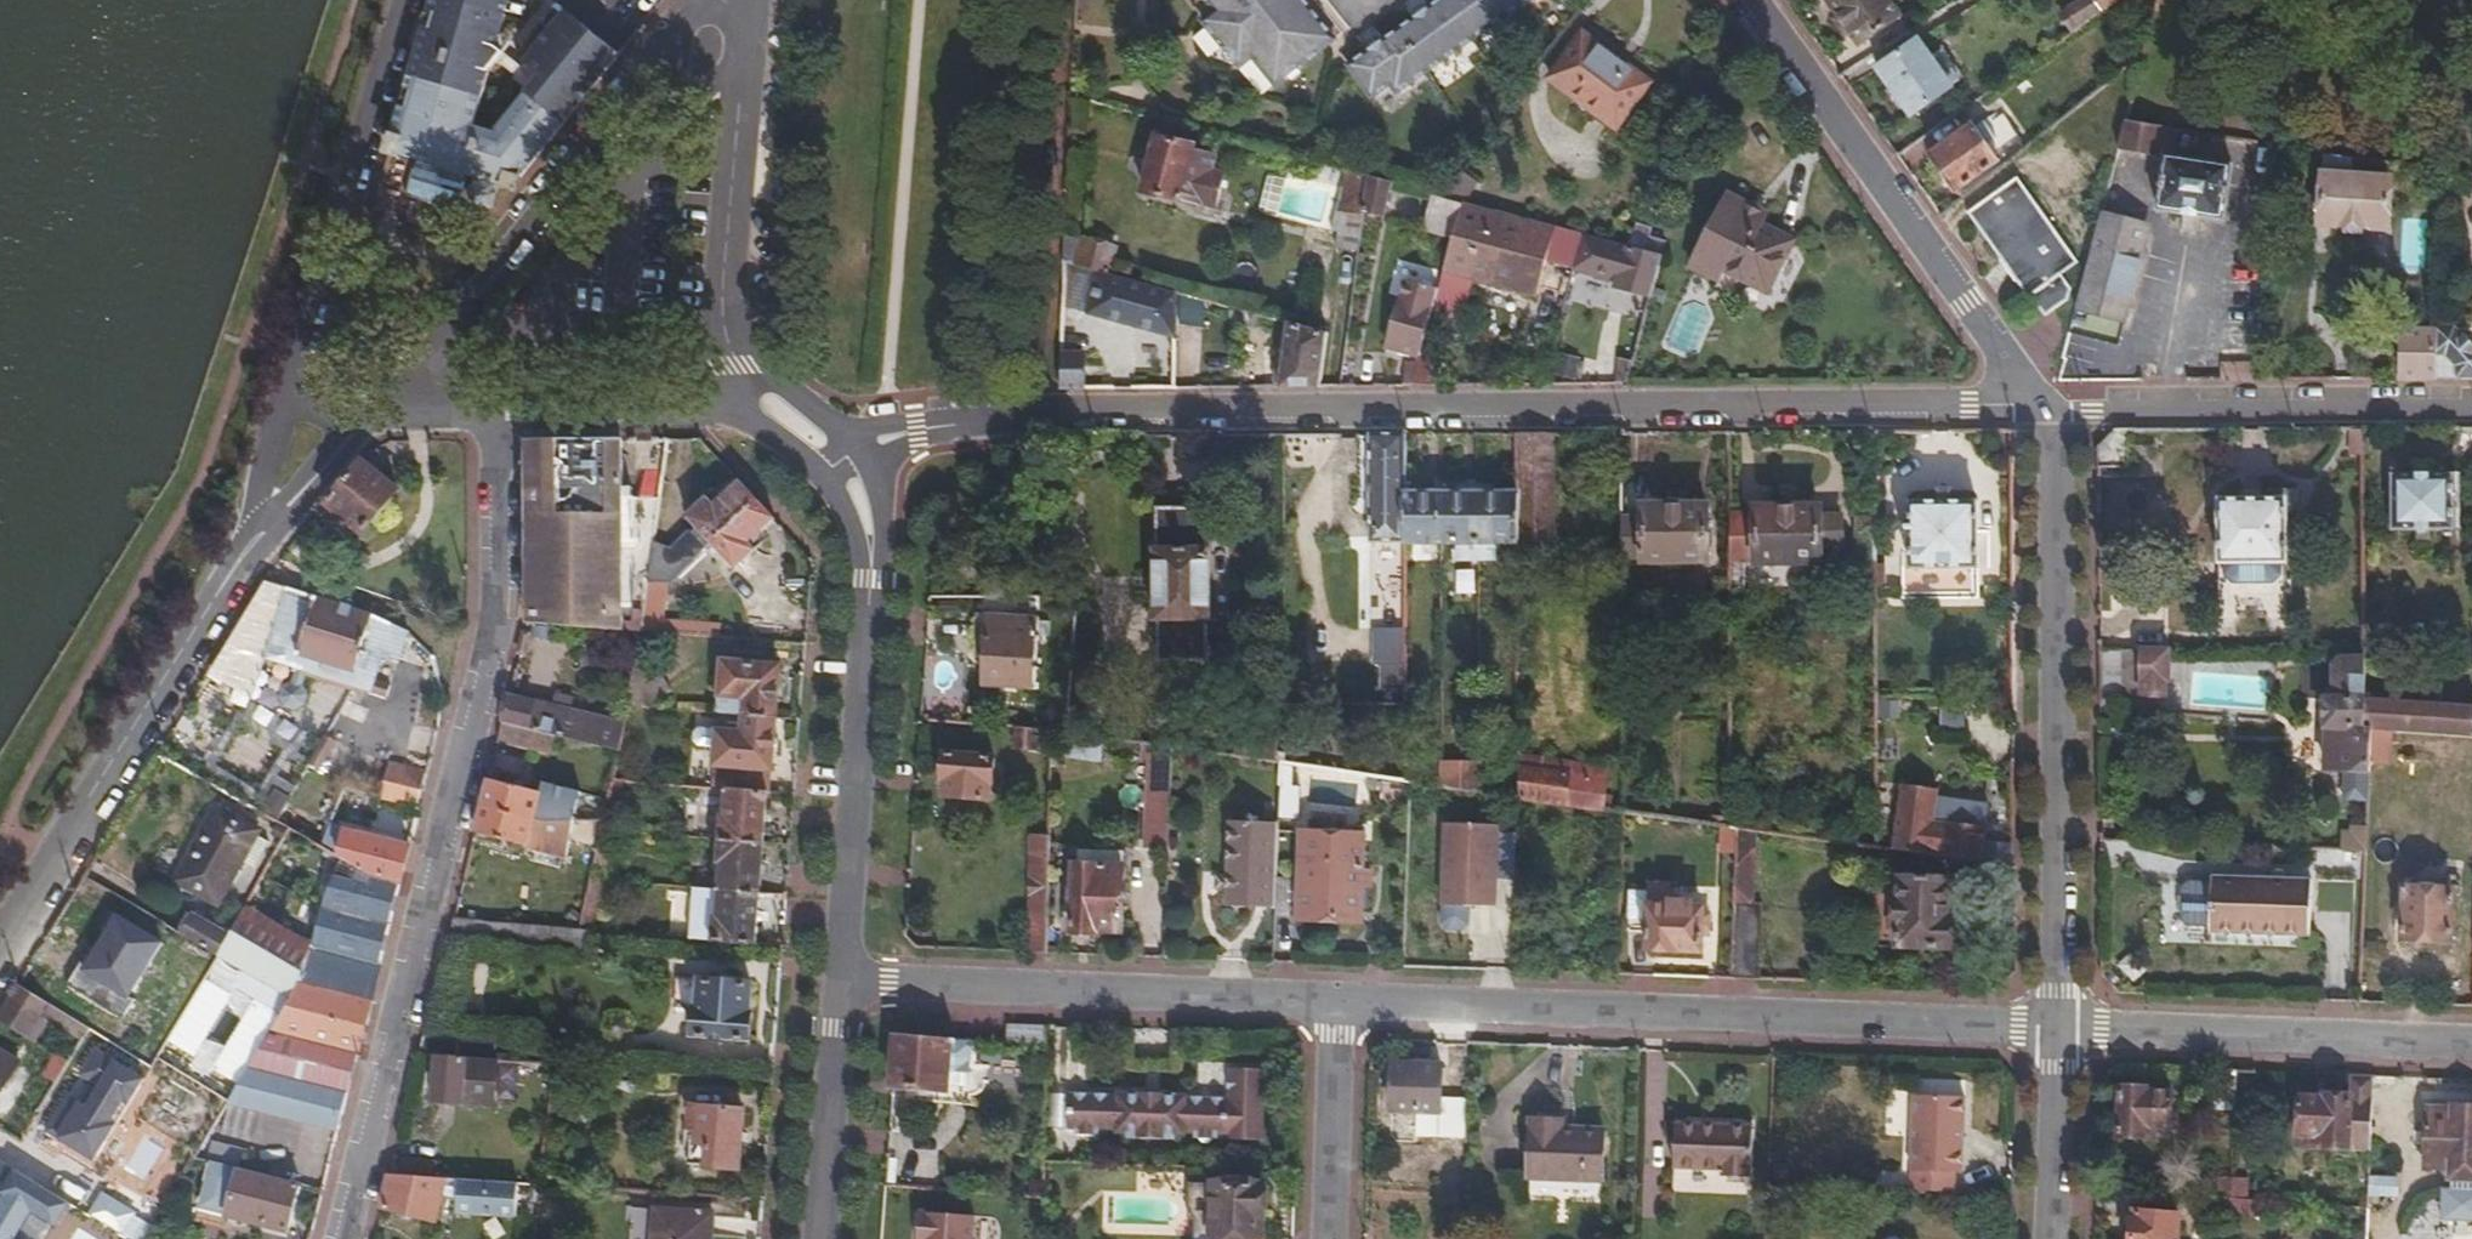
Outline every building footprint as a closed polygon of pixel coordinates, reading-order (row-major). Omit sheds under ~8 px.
[(404,95),(420,97),(421,90),(501,102),(509,67),(505,66),(516,5),(487,0),(433,0),(404,95)] [(635,0),(487,0),(516,5),(632,22),(635,0)] [(1303,0),(1206,0),(1216,12),(1203,24),(1240,68),(1252,57),(1278,86),(1335,38),(1303,0)] [(1350,64),(1372,98),(1391,85),(1397,94),(1529,0),(1440,0),(1350,64)] [(1890,0),(1829,0),(1861,43),(1900,15),(1890,0)] [(2078,25),(2094,13),(2085,0),(2075,0),(2066,7),(2078,25)] [(2094,13),(2114,0),(2085,0),(2094,13)] [(1647,81),(1581,33),(1549,76),(1616,126),(1647,81)] [(1916,37),(1877,66),(1912,114),(1950,85),(1916,37)] [(400,150),(437,160),(445,127),(408,116),(400,150)] [(1199,128),(1160,118),(1142,190),(1214,209),(1224,172),(1214,168),(1218,153),(1195,146),(1199,128)] [(2171,153),(2173,126),(2123,119),(2116,146),(2166,150),(2158,208),(2221,216),(2229,161),(2171,153)] [(1997,160),(1969,122),(1929,151),(1957,189),(1997,160)] [(1368,174),(1323,161),(1316,227),(1338,229),(1340,210),(1362,213),(1363,208),(1368,174)] [(2344,172),(2344,164),(2323,162),(2322,171),(2320,171),(2318,222),(2387,226),(2390,176),(2344,172)] [(1459,168),(1438,192),(1461,199),(1477,181),(1459,168)] [(1384,213),(1392,181),(1368,174),(1363,208),(1384,213)] [(2076,261),(2015,176),(1966,212),(2044,315),(2066,299),(2068,285),(2060,273),(2076,261)] [(492,207),(500,183),(476,177),(470,202),(492,207)] [(1764,213),(1725,192),(1690,265),(1716,278),(1722,268),(1767,290),(1792,239),(1760,222),(1764,213)] [(1426,227),(1452,234),(1460,203),(1435,197),(1426,227)] [(1572,266),(1581,232),(1461,199),(1460,203),(1452,234),(1435,298),(1462,305),(1470,277),(1533,292),(1542,259),(1572,266)] [(2100,211),(2075,307),(2124,318),(2148,224),(2100,211)] [(1663,238),(1633,228),(1627,244),(1658,251),(1660,252),(1663,238)] [(1658,251),(1627,244),(1581,232),(1572,266),(1594,272),(1597,263),(1619,268),(1615,286),(1649,295),(1660,252),(1658,251)] [(1080,236),(1072,264),(1107,273),(1115,246),(1080,236)] [(1072,264),(1066,263),(1066,297),(1132,314),(1132,300),(1132,280),(1107,273),(1072,264)] [(1132,280),(1132,300),(1150,304),(1154,286),(1132,280)] [(1386,347),(1418,356),(1433,302),(1400,294),(1386,347)] [(1288,321),(1280,385),(1318,384),(1326,332),(1288,321)] [(2471,376),(2471,348),(2452,325),(2447,329),(2434,329),(2432,376),(2471,376)] [(2400,376),(2432,376),(2434,329),(2402,327),(2400,376)] [(1102,352),(1061,352),(1059,386),(1102,385),(1102,352)] [(1556,356),(1552,378),(1576,382),(1580,360),(1556,356)] [(1399,383),(1412,383),(1416,364),(1405,360),(1399,383)] [(2101,446),(2101,468),(2129,466),(2129,429),(2119,428),(2101,446)] [(1555,541),(1555,433),(1521,433),(1521,494),(1521,539),(1521,541),(1555,541)] [(1408,493),(1409,434),(1375,434),(1375,540),(1408,541),(1408,539),(1408,493)] [(531,623),(642,631),(649,584),(655,540),(662,497),(625,497),(624,441),(530,440),(531,623)] [(365,536),(359,543),(467,575),(468,511),(403,491),(365,461),(328,505),(365,536)] [(2398,475),(2397,527),(2455,527),(2455,475),(2398,475)] [(760,499),(743,481),(718,505),(710,498),(692,514),(706,529),(717,541),(760,499)] [(1444,539),(1444,493),(1408,493),(1408,539),(1444,539)] [(1482,539),(1481,494),(1444,493),(1444,539),(1461,538),(1482,539)] [(1521,539),(1521,494),(1481,494),(1482,539),(1500,539),(1521,539)] [(777,517),(760,499),(717,541),(725,551),(739,565),(758,549),(751,542),(777,517)] [(2222,500),(2223,562),(2287,561),(2285,499),(2222,500)] [(1978,503),(1917,503),(1917,565),(1978,564),(1978,503)] [(1647,516),(1625,517),(1625,560),(1710,559),(1709,504),(1648,505),(1647,516)] [(1210,506),(1161,507),(1162,546),(1159,547),(1158,621),(1162,622),(1162,661),(1210,661),(1210,620),(1213,620),(1210,506)] [(1762,540),(1733,539),(1733,590),(1795,588),(1794,561),(1822,560),(1822,547),(1845,546),(1845,513),(1823,514),(1821,507),(1763,506),(1762,540)] [(1879,561),(1879,515),(1861,515),(1860,561),(1879,561)] [(717,541),(706,529),(696,538),(707,550),(717,541)] [(1482,561),(1482,539),(1461,538),(1461,561),(1482,561)] [(1500,561),(1500,539),(1482,539),(1482,561),(1500,561)] [(655,540),(649,584),(672,583),(698,557),(655,540)] [(725,551),(717,541),(707,550),(716,560),(725,551)] [(2287,561),(2223,562),(2223,581),(2287,581),(2287,561)] [(1385,605),(1407,604),(1407,572),(1385,571),(1385,605)] [(649,584),(642,631),(659,633),(662,633),(672,583),(649,584)] [(375,615),(288,589),(278,622),(275,631),(265,661),(389,701),(393,688),(377,684),(385,658),(401,664),(411,632),(375,615)] [(1038,617),(990,615),(988,683),(1035,686),(1038,617)] [(269,628),(275,631),(278,622),(272,620),(269,628)] [(1378,660),(1407,661),(1407,627),(1379,627),(1378,660)] [(659,633),(642,631),(630,706),(647,707),(659,633)] [(2172,650),(2124,651),(2125,713),(2145,713),(2145,696),(2168,695),(2169,681),(2173,680),(2172,650)] [(2371,771),(2372,730),(2367,729),(2367,700),(2366,656),(2341,657),(2336,662),(2336,695),(2328,694),(2327,770),(2371,771)] [(753,698),(752,716),(777,718),(782,665),(726,661),(723,695),(753,698)] [(627,723),(513,695),(506,722),(558,734),(621,750),(627,723)] [(2367,700),(2367,729),(2372,730),(2471,736),(2471,707),(2367,700)] [(729,790),(768,794),(772,794),(777,718),(752,716),(750,734),(719,732),(715,789),(729,790)] [(553,752),(558,734),(506,722),(501,740),(553,752)] [(1039,731),(1018,730),(1019,750),(1039,751),(1039,731)] [(326,739),(318,752),(311,766),(320,771),(335,744),(326,739)] [(995,758),(948,755),(946,779),(949,779),(948,796),(993,799),(995,758)] [(1522,755),(1522,797),(1603,808),(1608,767),(1522,755)] [(1327,768),(1288,762),(1283,762),(1282,782),(1326,786),(1327,768)] [(1444,785),(1444,763),(1407,762),(1407,780),(1444,785)] [(1482,791),(1483,763),(1444,763),(1444,785),(1482,791)] [(416,807),(425,772),(392,764),(383,799),(416,807)] [(544,792),(492,779),(486,800),(538,813),(544,792)] [(1905,794),(1941,799),(1942,791),(1906,785),(1905,794)] [(723,815),(721,839),(764,843),(768,794),(729,790),(728,816),(723,815)] [(279,793),(267,817),(280,823),(292,801),(279,793)] [(1905,794),(1896,850),(1983,862),(2018,868),(2018,848),(1989,844),(1995,807),(1941,799),(1905,794)] [(538,813),(486,800),(478,832),(569,855),(579,818),(538,813)] [(332,824),(292,801),(280,823),(290,830),(320,846),(332,824)] [(218,806),(178,880),(222,905),(263,829),(218,806)] [(1277,906),(1278,877),(1280,822),(1232,821),(1228,903),(1277,906)] [(1494,918),(1497,827),(1440,825),(1438,916),(1494,918)] [(2344,826),(2344,850),(2368,851),(2369,826),(2344,826)] [(374,876),(402,883),(411,847),(348,829),(339,857),(374,876)] [(1277,906),(1277,913),(1302,913),(1301,917),(1364,920),(1367,834),(1305,832),(1304,877),(1278,877),(1277,906)] [(1050,952),(1053,835),(1032,833),(1030,952),(1050,952)] [(724,863),(722,889),(760,892),(764,843),(721,839),(719,862),(724,863)] [(315,944),(382,964),(402,883),(374,876),(339,857),(337,856),(315,944)] [(286,863),(258,911),(282,924),(307,876),(286,863)] [(1125,865),(1076,864),(1074,932),(1123,929),(1125,865)] [(1948,877),(1904,875),(1905,900),(1900,902),(1900,944),(1954,946),(1955,919),(1948,918),(1948,877)] [(2312,881),(2213,877),(2212,929),(2310,933),(2312,881)] [(582,930),(591,931),(599,931),(608,880),(594,879),(591,894),(582,930)] [(1650,931),(1651,946),(1704,950),(1705,907),(1694,906),(1694,901),(1680,900),(1680,881),(1651,880),(1650,892),(1632,892),(1632,930),(1650,931)] [(2454,888),(2406,887),(2405,938),(2452,940),(2454,888)] [(760,911),(787,914),(788,894),(760,892),(722,889),(720,917),(714,917),(712,941),(758,945),(760,911)] [(556,891),(553,928),(582,930),(591,894),(556,891)] [(258,911),(248,905),(232,934),(219,958),(288,996),(284,1005),(366,1026),(382,964),(315,944),(282,924),(258,911)] [(195,914),(181,936),(219,958),(232,934),(195,914)] [(553,928),(457,919),(452,938),(589,948),(591,931),(582,930),(553,928)] [(755,982),(701,979),(697,1035),(751,1038),(755,982)] [(0,1017),(0,1020),(28,1039),(50,1004),(20,985),(0,1017)] [(366,1026),(284,1005),(270,1031),(359,1053),(366,1026)] [(1048,1024),(1008,1023),(1008,1042),(1047,1045),(1048,1024)] [(359,1053),(270,1031),(251,1067),(350,1092),(359,1053)] [(462,1036),(427,1033),(422,1054),(439,1055),(460,1056),(462,1036)] [(952,1039),(897,1035),(893,1086),(949,1091),(949,1086),(952,1039)] [(972,1040),(952,1039),(949,1086),(969,1087),(972,1040)] [(8,1086),(21,1063),(0,1048),(0,1099),(8,1086)] [(494,1059),(460,1056),(439,1055),(435,1102),(490,1107),(494,1059)] [(59,1056),(46,1077),(58,1083),(71,1064),(59,1056)] [(1393,1108),(1417,1108),(1442,1109),(1444,1064),(1395,1062),(1393,1108)] [(340,1130),(350,1092),(251,1067),(231,1101),(340,1130)] [(2236,1070),(2218,1070),(2218,1109),(2236,1109),(2236,1070)] [(2375,1076),(2353,1075),(2352,1097),(2328,1096),(2328,1100),(2302,1099),(2300,1135),(2318,1137),(2317,1147),(2373,1150),(2375,1076)] [(2144,1085),(2120,1085),(2119,1135),(2153,1135),(2155,1127),(2171,1127),(2170,1090),(2144,1089),(2144,1085)] [(0,1099),(0,1129),(3,1130),(11,1117),(15,1117),(28,1096),(8,1086),(0,1099)] [(1120,1094),(1071,1092),(1069,1126),(1075,1127),(1076,1131),(1099,1132),(1100,1128),(1117,1127),(1117,1130),(1129,1131),(1129,1137),(1176,1138),(1176,1133),(1185,1131),(1198,1131),(1197,1138),(1222,1138),(1222,1133),(1229,1132),(1230,1098),(1120,1091),(1120,1094)] [(1914,1190),(1956,1192),(1957,1171),(1964,1171),(1967,1096),(1918,1094),(1914,1190)] [(746,1111),(701,1107),(699,1143),(698,1165),(742,1168),(746,1111)] [(2457,1107),(2457,1110),(2433,1109),(2431,1169),(2457,1170),(2456,1190),(2449,1190),(2447,1220),(2471,1221),(2471,1107),(2457,1107)] [(1442,1109),(1417,1108),(1417,1124),(1441,1125),(1442,1109)] [(1534,1118),(1531,1175),(1603,1178),(1605,1129),(1563,1128),(1563,1119),(1534,1118)] [(1678,1124),(1677,1163),(1727,1165),(1727,1176),(1749,1176),(1750,1165),(1754,1166),(1755,1127),(1678,1124)] [(289,1231),(301,1185),(241,1169),(229,1215),(289,1231)] [(449,1178),(391,1175),(383,1207),(438,1221),(449,1178)] [(2219,1176),(2219,1195),(2226,1196),(2233,1196),(2234,1177),(2219,1176)] [(2251,1179),(2234,1177),(2233,1196),(2250,1197),(2251,1179)] [(466,1198),(534,1203),(537,1184),(468,1179),(466,1198)] [(1199,1208),(1200,1183),(1183,1183),(1183,1207),(1199,1208)] [(1200,1183),(1199,1208),(1198,1238),(1236,1238),(1236,1236),(1265,1236),(1266,1185),(1200,1183)] [(2233,1196),(2226,1196),(2225,1213),(2258,1216),(2259,1198),(2250,1197),(2233,1196)] [(655,1238),(712,1238),(714,1212),(658,1208),(655,1238)] [(1461,1229),(1462,1211),(1444,1211),(1444,1228),(1461,1229)] [(2132,1238),(2179,1238),(2182,1215),(2134,1211),(2132,1238)]
